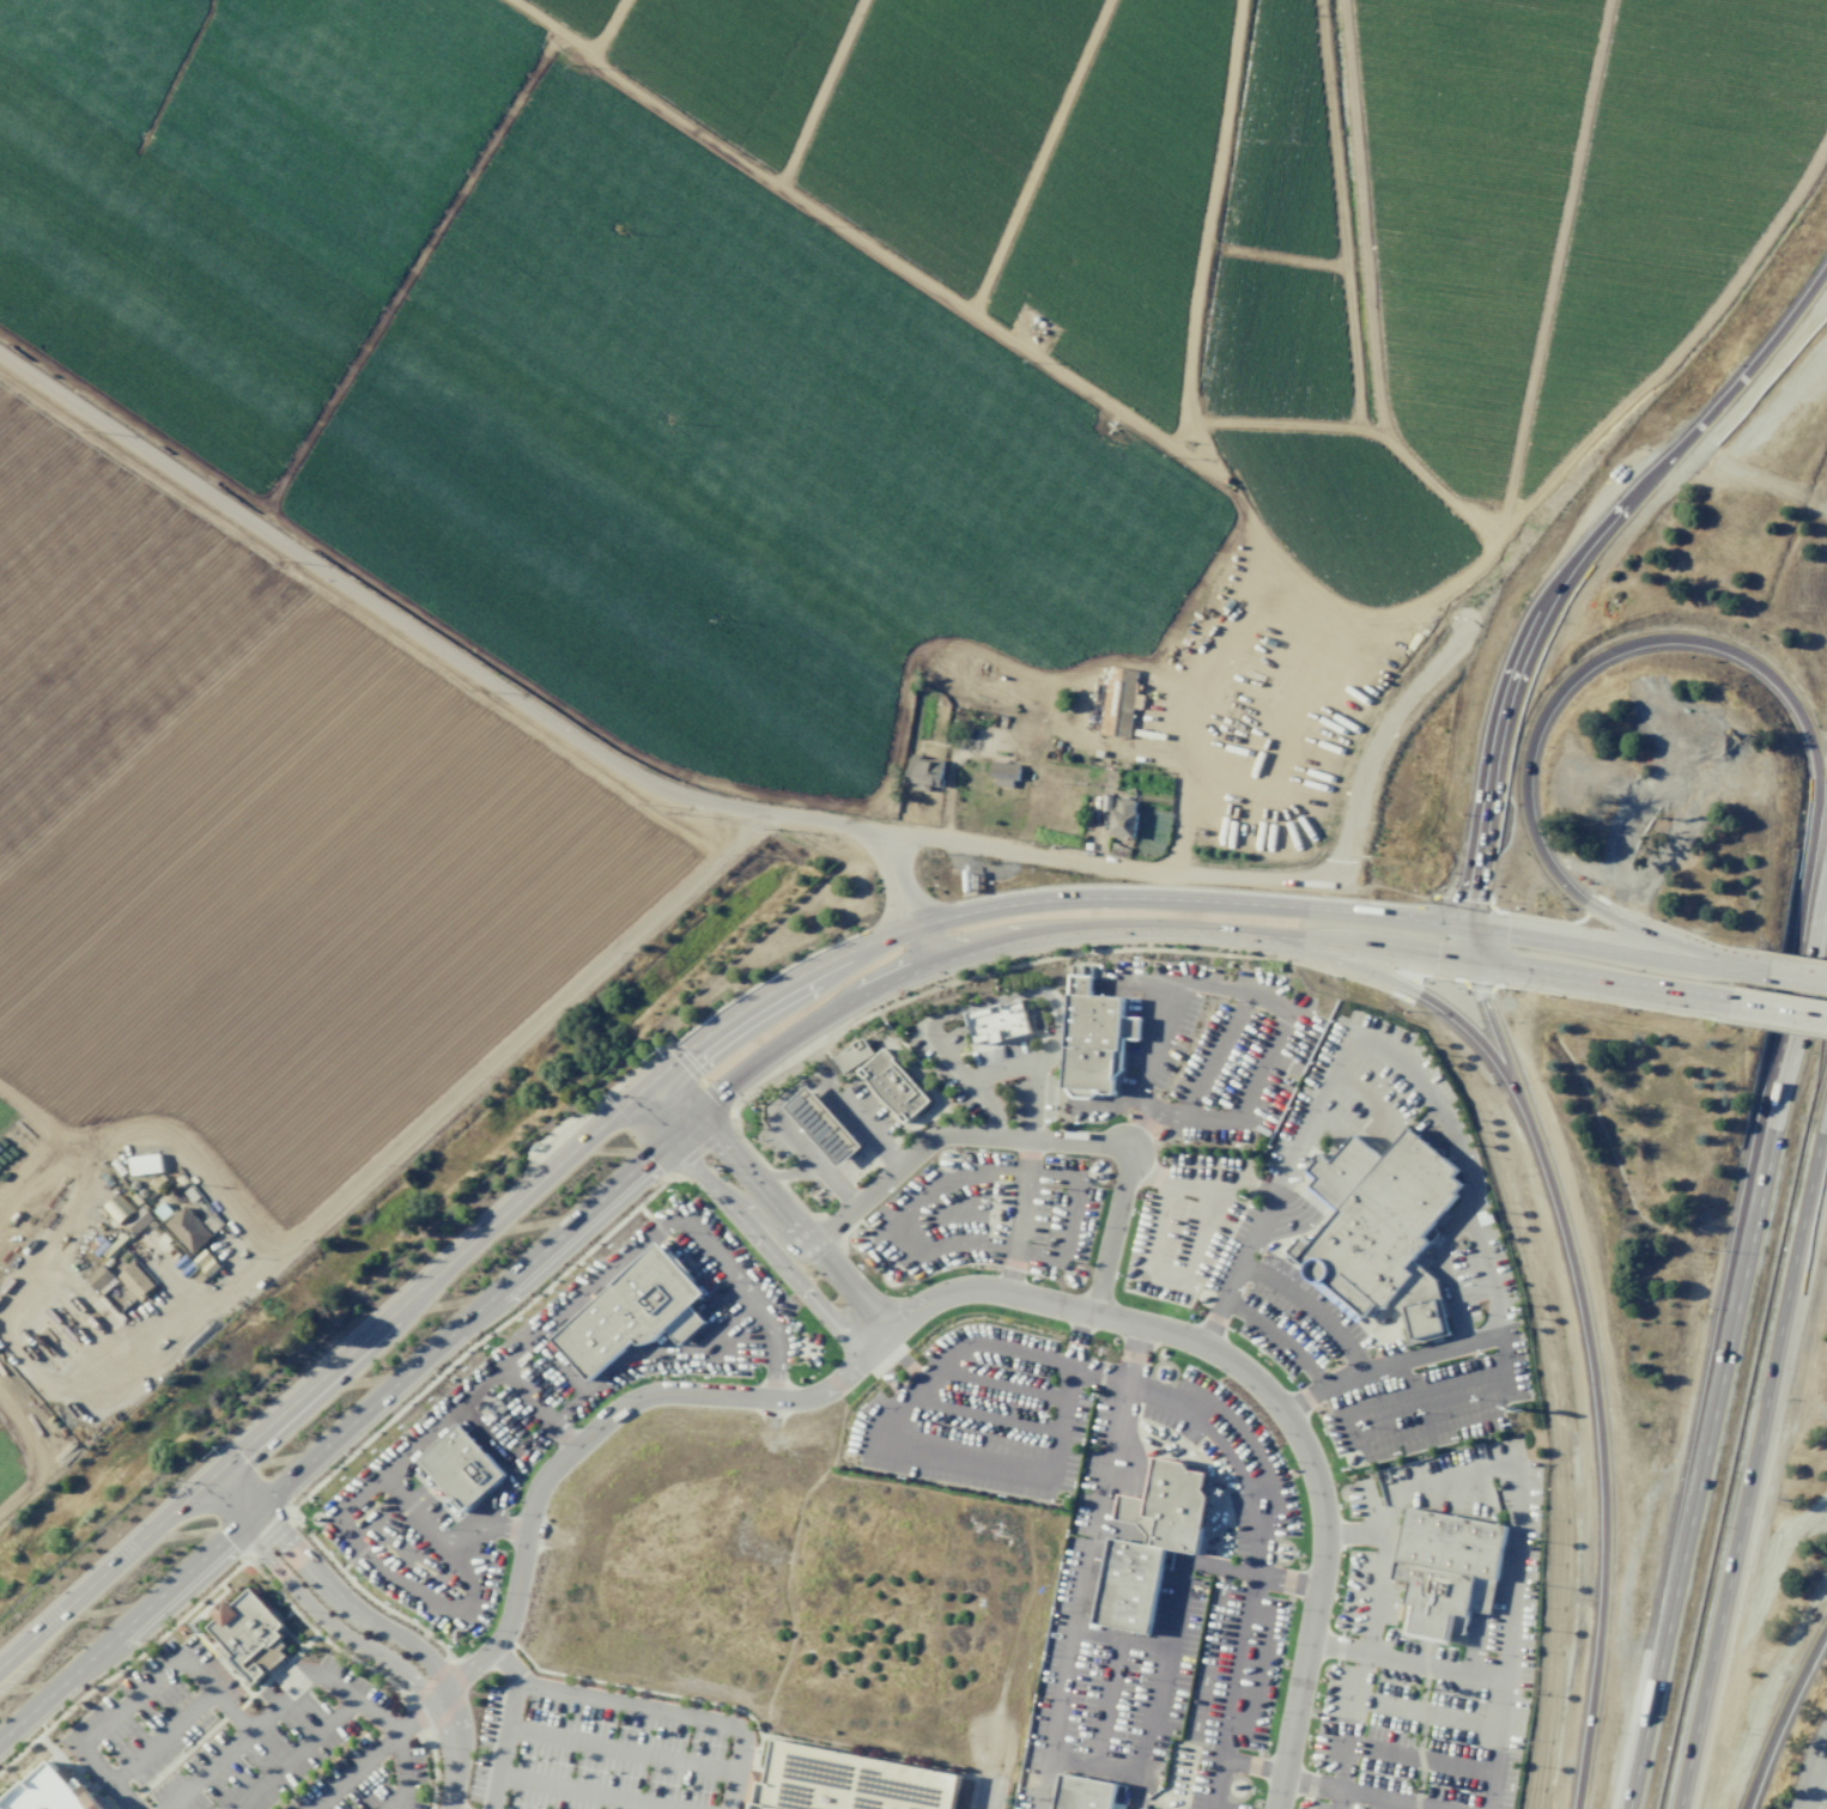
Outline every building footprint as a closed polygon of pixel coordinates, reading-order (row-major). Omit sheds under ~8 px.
[(1100,735),(1129,738),(1132,708),(1140,709),(1142,695),(1134,694),(1137,670),(1108,667),(1100,735)] [(941,786),(942,759),(909,758),(908,790),(930,791),(930,786),(941,786)] [(1017,765),(992,762),(989,785),(1014,788),(1017,765)] [(1108,835),(1133,837),(1136,801),(1118,799),(1117,810),(1110,809),(1108,835)] [(1068,973),(1092,975),(1091,992),(1124,995),(1123,1015),(1141,1016),(1139,1040),(1124,1040),(1122,1072),(1115,1076),(1113,1094),(1095,1093),(1088,1099),(1072,1098),(1068,1093),(1060,1093),(1068,973)] [(965,1013),(1021,998),(1030,1033),(990,1043),(989,1039),(972,1044),(965,1013)] [(872,1054),(843,1073),(838,1064),(832,1057),(862,1038),(868,1046),(872,1054)] [(884,1045),(896,1058),(893,1060),(930,1100),(904,1124),(897,1116),(898,1115),(888,1106),(879,1097),(870,1086),(864,1076),(863,1077),(856,1069),(884,1045)] [(806,1085),(861,1146),(837,1167),(783,1106),(806,1085)] [(1380,1159),(1408,1128),(1457,1170),(1451,1177),(1461,1184),(1453,1192),(1456,1195),(1421,1237),(1427,1242),(1410,1259),(1434,1279),(1439,1298),(1449,1335),(1409,1344),(1401,1312),(1388,1301),(1382,1309),(1374,1303),(1364,1316),(1322,1281),(1317,1282),(1311,1281),(1307,1279),(1304,1274),(1304,1269),(1304,1265),(1287,1251),(1299,1237),(1309,1244),(1337,1209),(1310,1185),(1317,1177),(1306,1170),(1316,1160),(1313,1158),(1318,1153),(1329,1163),(1353,1134),(1380,1159)] [(161,1172),(159,1154),(128,1157),(130,1175),(161,1172)] [(151,1209),(162,1220),(171,1212),(162,1200),(151,1209)] [(184,1206),(212,1236),(193,1253),(164,1224),(184,1206)] [(141,1207),(152,1218),(134,1234),(123,1224),(141,1207)] [(202,1222),(213,1233),(223,1224),(212,1213),(202,1222)] [(550,1339),(587,1381),(633,1340),(641,1349),(664,1329),(678,1345),(704,1322),(690,1306),(706,1292),(660,1241),(550,1339)] [(132,1263),(153,1286),(147,1292),(148,1294),(140,1301),(117,1276),(132,1263)] [(101,1264),(113,1276),(97,1292),(85,1279),(101,1264)] [(412,1467),(457,1423),(506,1475),(461,1518),(412,1467)] [(1163,1547),(1196,1554),(1207,1497),(1201,1488),(1202,1486),(1206,1473),(1192,1470),(1190,1471),(1183,1462),(1154,1457),(1146,1499),(1142,1516),(1157,1518),(1151,1546),(1163,1547)] [(1145,1544),(1146,1535),(1136,1524),(1113,1519),(1118,1493),(1146,1499),(1142,1516),(1157,1518),(1151,1546),(1145,1544)] [(1407,1507),(1504,1528),(1486,1611),(1468,1608),(1462,1634),(1452,1632),(1449,1646),(1404,1638),(1409,1609),(1403,1608),(1408,1582),(1392,1579),(1407,1507)] [(1092,1622),(1109,1537),(1145,1544),(1151,1546),(1163,1547),(1146,1633),(1092,1622)] [(208,1627),(218,1619),(211,1611),(225,1598),(231,1605),(250,1589),(283,1626),(278,1631),(283,1635),(267,1650),(265,1646),(251,1658),(265,1673),(251,1684),(220,1651),(226,1646),(208,1627)] [(755,1808),(956,1808),(964,1768),(770,1732),(755,1808)] [(47,1756),(0,1798),(0,1808),(94,1808),(47,1756)] [(1125,1805),(1112,1803),(1115,1783),(1056,1774),(1051,1808),(1124,1808),(1125,1805)]
